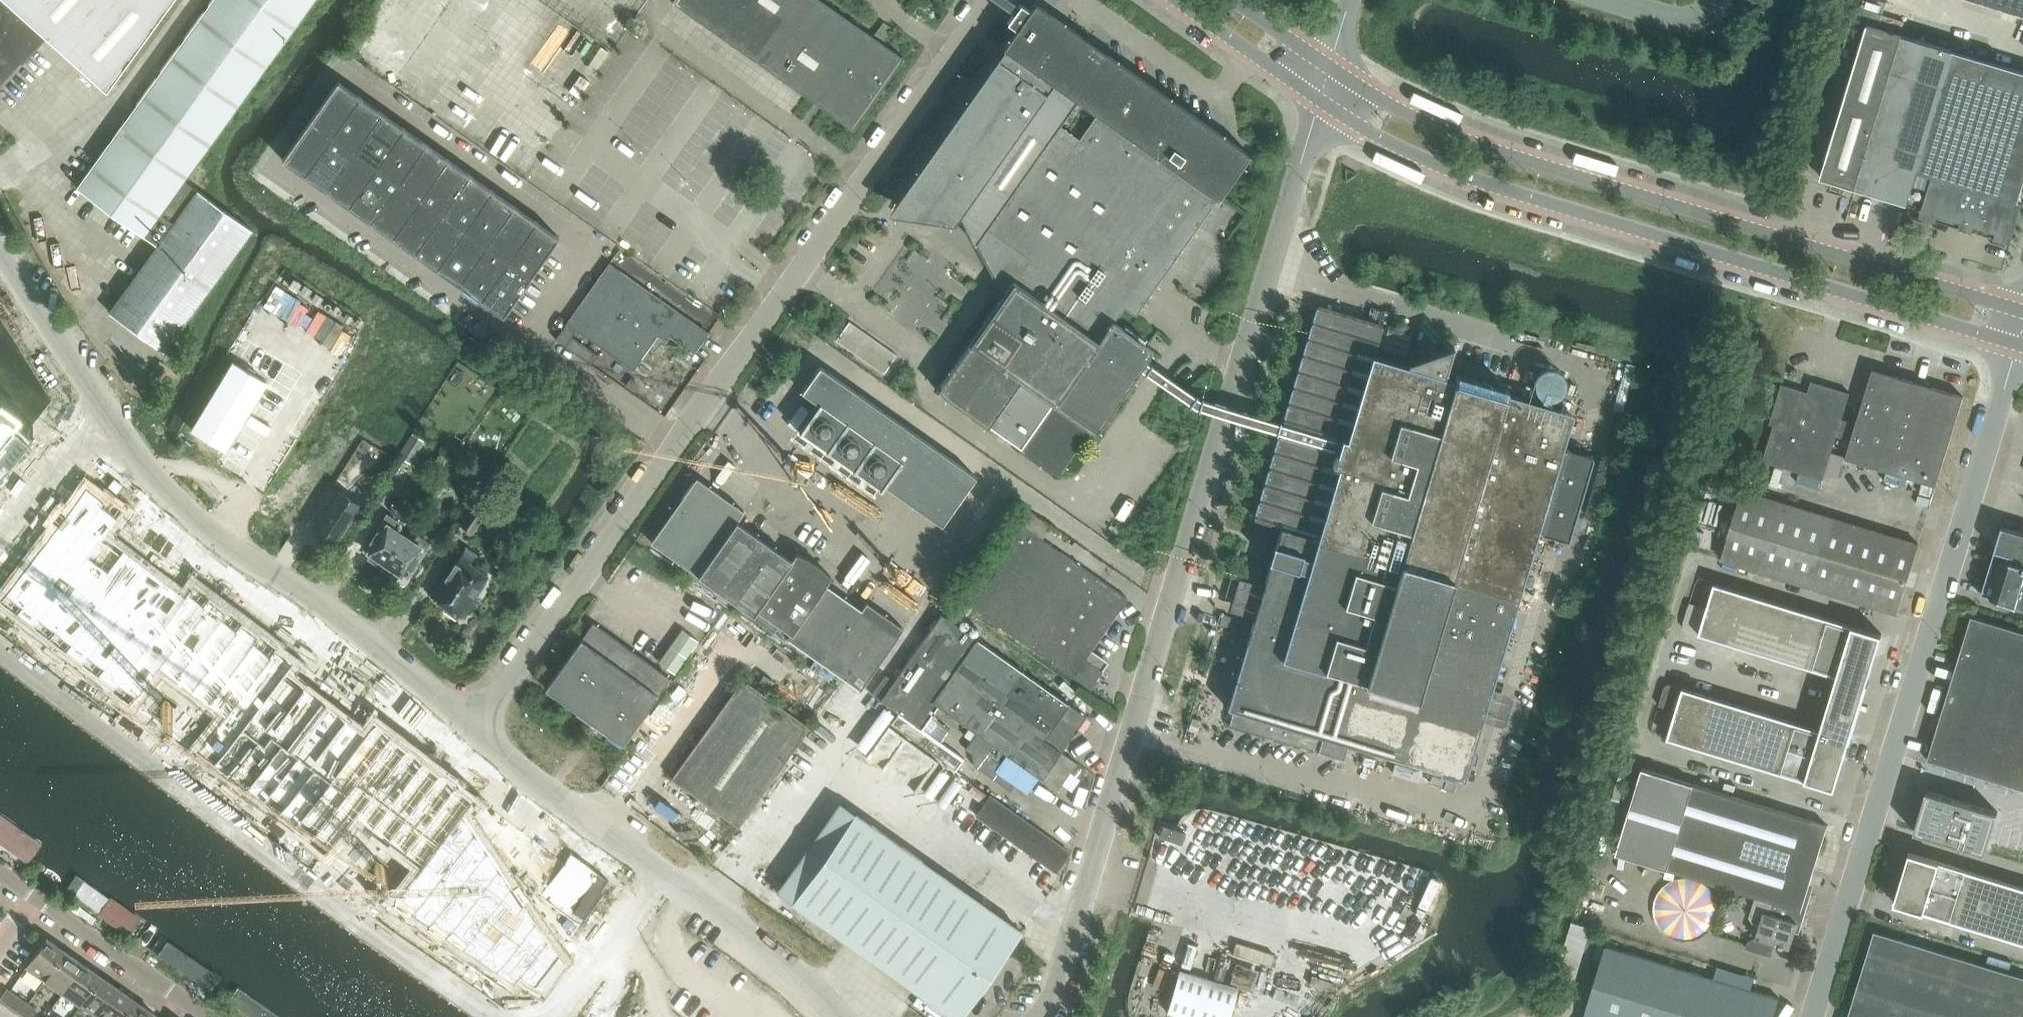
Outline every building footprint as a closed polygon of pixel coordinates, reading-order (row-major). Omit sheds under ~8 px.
[(46,35),(67,54),(106,90),(171,0),(0,0),(0,86),(46,35)] [(145,237),(315,0),(213,0),(78,189),(145,237)] [(852,130),(903,58),(822,0),(673,0),(672,2),(852,130)] [(2022,17),(2022,0),(1968,0),(2022,17)] [(997,58),(896,201),(920,218),(954,223),(961,212),(966,221),(1004,295),(970,344),(956,364),(942,383),(937,390),(940,393),(987,426),(988,425),(1020,448),(1020,449),(1057,475),(1089,430),(1090,428),(1094,431),(1148,354),(1152,349),(1113,322),(1124,307),(1135,315),(1249,154),(1249,153),(1190,111),(1189,111),(1038,5),(1037,3),(1032,10),(1022,4),(1020,7),(1015,14),(1008,23),(1018,30),(1005,49),(1004,48),(1001,52),(997,58)] [(512,29),(503,42),(712,190),(726,170),(517,22),(512,29)] [(2008,234),(2022,186),(2022,72),(1902,35),(1902,36),(1868,26),(1822,177),(1832,180),(1830,188),(1842,191),(1845,184),(2008,234)] [(282,160),(503,315),(559,237),(338,81),(282,160)] [(161,214),(145,237),(158,246),(110,312),(164,351),(228,262),(236,252),(252,229),(218,204),(185,181),(161,214)] [(709,332),(609,262),(567,323),(634,370),(661,331),(694,354),(709,332)] [(1506,396),(1507,388),(1457,374),(1453,380),(1444,377),(1453,344),(1429,352),(1423,371),(1374,357),(1383,326),(1316,306),(1254,516),(1282,525),(1227,708),(1233,710),(1228,725),(1344,759),(1348,744),(1462,778),(1535,530),(1568,541),(1593,457),(1560,448),(1570,415),(1506,396)] [(1,478),(15,460),(11,456),(33,427),(52,403),(0,320),(0,478),(1,478)] [(881,490),(885,485),(941,524),(975,476),(820,366),(801,391),(818,403),(798,432),(881,490)] [(1845,458),(1893,472),(1936,485),(1963,397),(1873,369),(1856,423),(1842,419),(1850,392),(1811,381),(1807,391),(1781,383),(1769,423),(1773,425),(1762,460),(1823,479),(1836,436),(1851,440),(1845,458)] [(399,455),(409,461),(424,438),(414,432),(399,455)] [(790,632),(786,638),(860,689),(903,628),(866,602),(861,609),(825,584),(830,577),(831,578),(832,577),(827,571),(821,566),(815,562),(809,558),(802,555),(796,552),(795,553),(796,553),(791,560),(736,521),(744,511),(696,477),(650,542),(754,615),(758,609),(790,632)] [(0,605),(0,607),(14,617),(16,613),(116,689),(113,692),(127,703),(130,699),(231,776),(230,778),(243,789),(245,787),(311,838),(309,841),(324,852),(326,848),(396,900),(394,902),(408,912),(409,910),(430,924),(428,926),(441,935),(443,933),(528,992),(535,983),(541,988),(564,958),(559,950),(580,924),(588,930),(594,921),(595,922),(601,914),(600,914),(608,904),(611,899),(612,898),(612,897),(613,895),(614,894),(614,892),(614,890),(614,888),(613,886),(612,885),(611,883),(607,880),(608,879),(575,855),(574,855),(568,850),(561,859),(115,520),(121,514),(119,512),(119,507),(109,500),(106,501),(86,487),(66,513),(59,512),(54,519),(58,525),(0,601),(2,602),(0,605)] [(361,505),(337,490),(311,528),(335,544),(361,505)] [(1722,559),(1897,613),(1919,544),(1743,490),(1722,559)] [(461,527),(472,533),(490,500),(480,494),(461,527)] [(400,523),(388,515),(364,550),(372,555),(369,558),(382,567),(404,536),(395,530),(400,523)] [(1060,661),(1093,684),(1103,670),(1084,657),(1116,610),(1118,611),(1128,598),(1010,517),(955,595),(1057,666),(1060,661)] [(2022,606),(2022,532),(2003,526),(1982,594),(2022,606)] [(404,536),(382,567),(397,577),(399,573),(407,578),(430,544),(418,536),(414,542),(404,536)] [(442,608),(459,619),(465,610),(470,613),(477,602),(472,599),(488,577),(470,565),(477,555),(467,548),(447,578),(444,576),(430,597),(444,606),(442,608)] [(1883,634),(1715,583),(1708,608),(1690,602),(1684,622),(1685,629),(1700,634),(1838,676),(1821,729),(1684,687),(1683,688),(1668,683),(1665,687),(1659,705),(1677,710),(1668,738),(1836,789),(1851,738),(1867,685),(1883,634)] [(933,703),(1057,790),(1077,762),(1061,751),(1086,716),(941,614),(880,701),(916,726),(933,703)] [(1928,759),(1986,777),(2022,788),(2022,632),(1972,616),(1961,652),(1959,659),(1958,662),(1954,674),(1950,686),(1943,712),(1942,712),(1936,735),(1935,735),(1928,759)] [(579,642),(546,688),(622,743),(655,697),(656,697),(670,678),(593,622),(578,642),(579,642)] [(670,778),(738,826),(810,726),(742,678),(670,778)] [(1746,948),(1771,956),(1775,943),(1791,948),(1798,925),(1801,926),(1811,894),(1807,893),(1828,825),(1643,768),(1617,853),(1756,896),(1750,915),(1753,921),(1760,923),(1756,937),(1748,941),(1746,948)] [(1927,790),(1921,811),(1956,822),(1963,801),(1927,790)] [(1056,871),(1069,852),(983,791),(969,810),(1056,871)] [(1963,801),(1956,822),(1992,832),(1998,812),(1963,801)] [(1921,811),(1915,831),(1950,842),(1956,822),(1921,811)] [(0,813),(0,845),(31,866),(46,845),(0,813)] [(793,901),(948,1011),(957,1016),(958,1016),(969,1002),(1014,938),(1020,930),(855,814),(793,901)] [(1956,822),(1950,842),(1986,853),(1992,832),(1956,822)] [(1910,852),(1895,903),(2022,942),(2022,887),(1910,852)] [(147,923),(65,866),(53,882),(135,940),(147,923)] [(1875,931),(1849,1016),(2022,1016),(2022,976),(1875,931)] [(26,967),(45,980),(65,950),(47,937),(26,967)] [(1607,941),(1584,1016),(1773,1016),(1779,997),(1753,989),(1754,985),(1607,941)] [(45,980),(62,992),(83,963),(65,950),(45,980)] [(62,992),(80,1004),(101,975),(83,963),(62,992)] [(80,1004),(98,1016),(118,988),(101,975),(80,1004)] [(21,1013),(28,1003),(7,988),(0,998),(0,999),(21,1013)] [(136,1000),(118,988),(98,1016),(124,1016),(136,1000)] [(238,988),(230,999),(255,1016),(280,1016),(238,988)] [(124,1016),(151,1016),(154,1013),(136,1000),(124,1016)] [(26,1016),(30,1016),(36,1008),(28,1003),(21,1013),(26,1016)]
